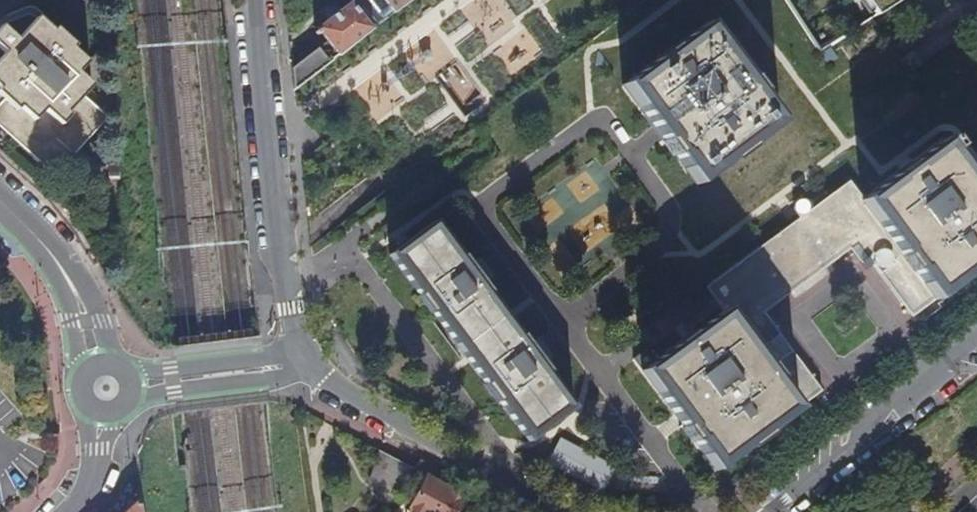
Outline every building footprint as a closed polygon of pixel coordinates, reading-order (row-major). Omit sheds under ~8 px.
[(360,0),(351,0),(350,1),(371,28),(377,24),(360,0)] [(386,4),(383,0),(367,0),(376,12),(386,4)] [(407,0),(383,0),(386,4),(392,12),(407,0)] [(873,20),(904,0),(858,0),(873,20)] [(328,43),(337,55),(371,28),(350,1),(316,27),(328,43)] [(859,27),(845,7),(834,14),(828,5),(802,23),(822,52),(859,27)] [(54,175),(105,119),(81,96),(90,85),(78,73),(87,63),(36,17),(16,39),(0,26),(0,53),(2,55),(0,57),(0,90),(6,95),(0,102),(0,126),(54,175)] [(702,29),(619,90),(693,188),(776,126),(702,29)] [(337,55),(328,43),(319,50),(317,47),(293,67),(295,87),(337,55)] [(936,301),(976,270),(976,187),(953,155),(957,152),(948,140),(861,205),(936,301)] [(724,313),(797,411),(822,392),(764,315),(802,286),(817,275),(856,246),(915,324),(939,305),(936,301),(861,205),(845,185),(706,289),(724,313)] [(430,229),(387,260),(527,444),(571,412),(538,369),(541,367),(527,349),(524,351),(478,290),(480,289),(466,270),(463,272),(430,229)] [(817,275),(802,286),(806,292),(821,280),(817,275)] [(655,365),(641,375),(714,473),(759,439),(797,411),(724,313),(655,365)] [(641,375),(655,365),(645,351),(631,362),(641,375)] [(560,439),(549,462),(593,483),(604,461),(560,439)] [(398,511),(417,472),(388,457),(374,487),(388,494),(384,504),(398,511)] [(469,500),(429,479),(412,509),(418,511),(460,511),(469,500)] [(139,503),(129,511),(141,511),(139,503)]
